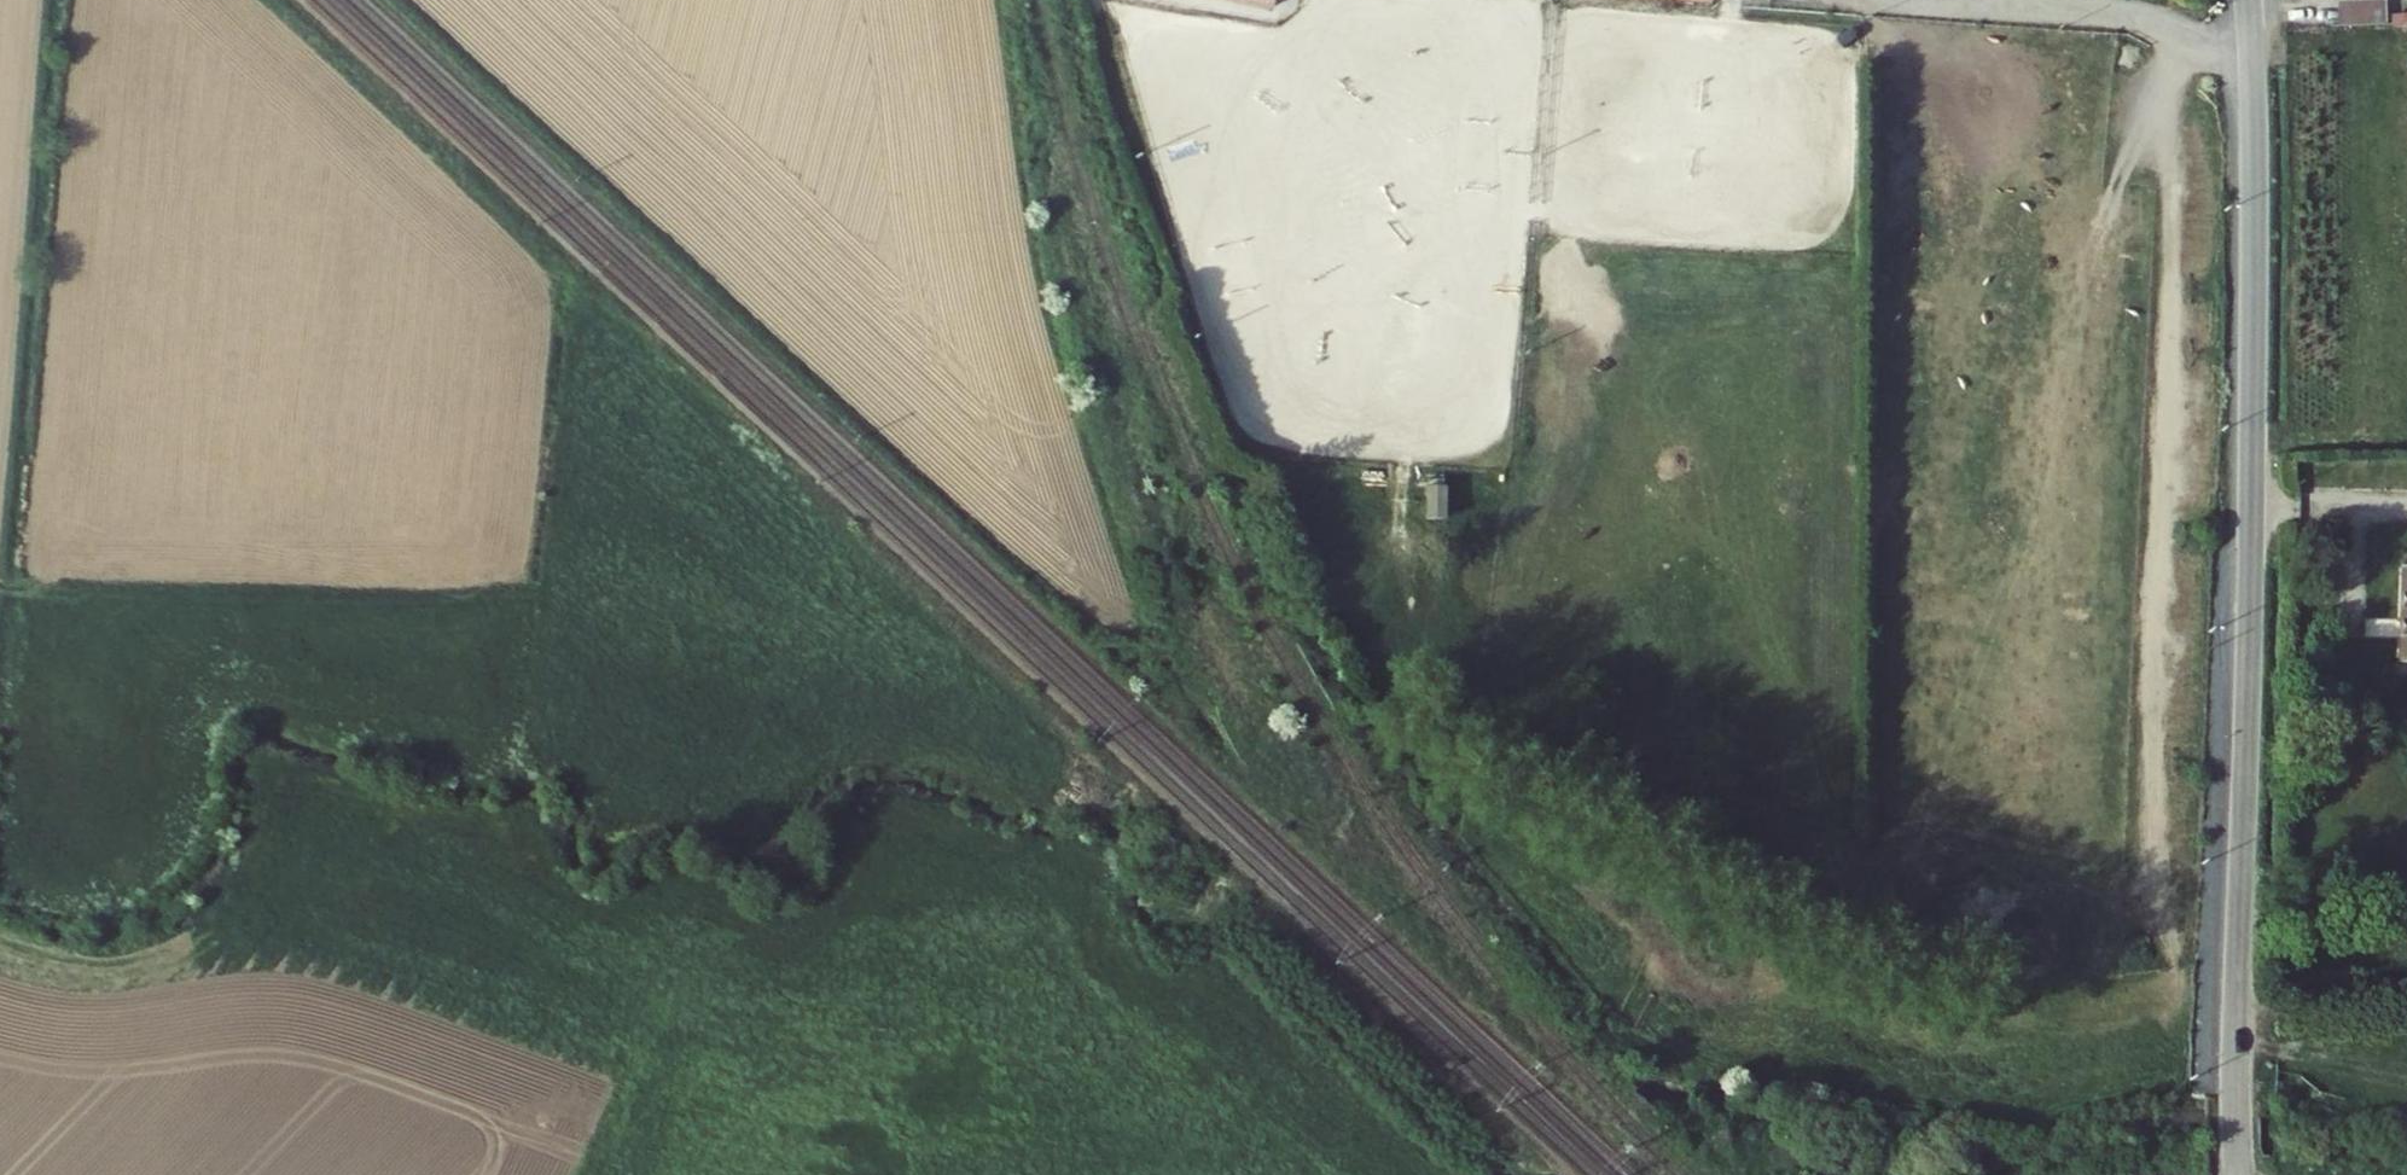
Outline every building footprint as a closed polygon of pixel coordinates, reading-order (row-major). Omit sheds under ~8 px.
[(1295,11),(1297,0),(1236,0),(1295,11)] [(2388,21),(2390,41),(2406,41),(2406,23),(2406,20),(2388,21)] [(2390,41),(2388,21),(2360,22),(2361,43),(2390,41)] [(1426,481),(1427,514),(1446,514),(1445,480),(1426,481)]
